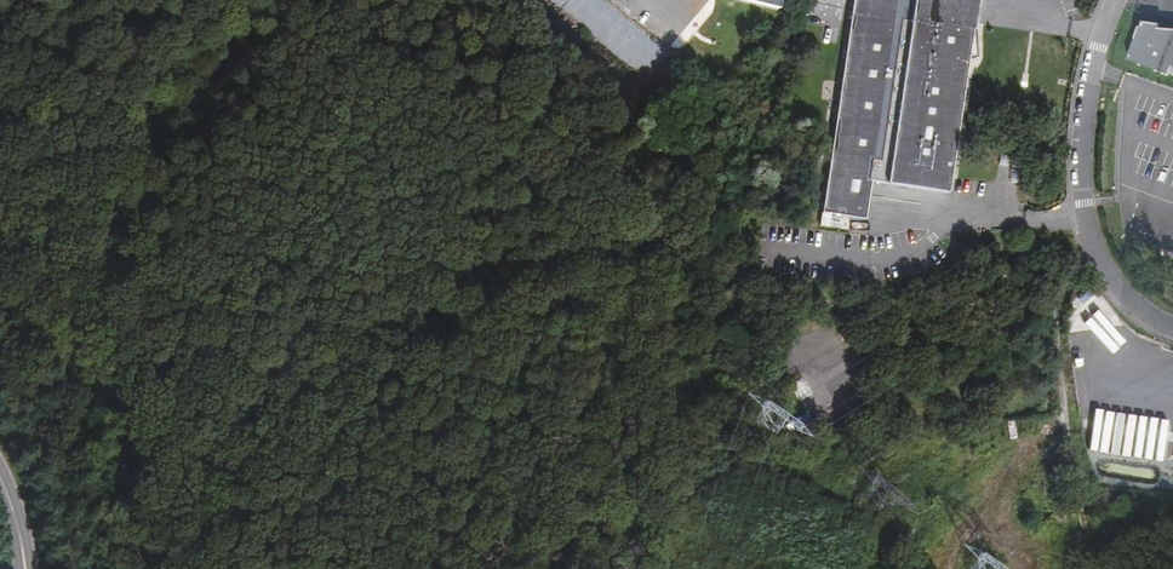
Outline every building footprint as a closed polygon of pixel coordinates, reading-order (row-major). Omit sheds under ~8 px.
[(820,219),(866,226),(872,187),(950,199),(969,61),(977,60),(975,32),(980,0),(852,0),(820,219)] [(1132,64),(1172,76),(1172,30),(1161,30),(1162,24),(1150,24),(1150,25),(1143,25),(1142,29),(1141,29),(1137,42),(1138,43),(1132,64)]
